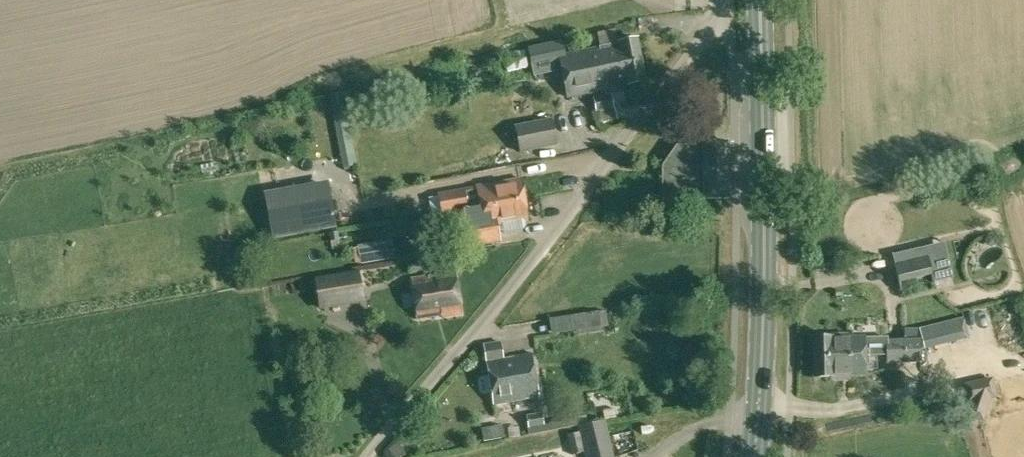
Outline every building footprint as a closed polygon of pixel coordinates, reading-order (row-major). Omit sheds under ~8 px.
[(560,58),(564,78),(642,61),(637,39),(620,43),(620,44),(619,44),(584,51),(565,55),(565,57),(560,58)] [(532,50),(534,63),(560,58),(565,57),(565,55),(563,43),(532,50)] [(504,53),(508,71),(510,71),(528,67),(524,49),(504,53)] [(642,61),(564,78),(568,97),(629,85),(629,86),(646,82),(642,61)] [(593,97),(597,112),(615,108),(612,94),(593,97)] [(521,151),(557,144),(552,120),(516,127),(521,151)] [(704,198),(729,198),(728,142),(704,142),(704,146),(677,146),(664,167),(664,197),(704,197),(704,198)] [(474,187),(445,192),(447,201),(449,212),(467,209),(525,199),(522,178),(474,187)] [(273,238),(336,226),(328,183),(265,194),(273,238)] [(529,220),(525,199),(467,209),(469,221),(482,219),(483,228),(529,220)] [(470,232),(473,246),(491,242),(487,228),(470,232)] [(359,247),(361,262),(392,256),(389,242),(359,247)] [(443,254),(445,268),(461,267),(459,252),(443,254)] [(894,264),(900,291),(935,283),(928,257),(919,259),(894,264)] [(442,318),(462,315),(455,272),(435,275),(435,276),(413,280),(420,320),(442,317),(442,318)] [(356,273),(317,281),(320,294),(322,307),(362,300),(356,273)] [(606,311),(598,312),(600,327),(608,326),(606,311)] [(920,328),(922,339),(925,349),(968,337),(963,317),(920,328)] [(920,328),(905,329),(905,339),(920,339),(922,339),(920,328)] [(815,338),(815,356),(865,355),(864,338),(832,339),(832,337),(815,338)] [(886,339),(887,363),(921,362),(920,339),(905,339),(886,339)] [(484,346),(494,405),(540,397),(532,355),(504,359),(502,343),(484,346)] [(865,355),(815,356),(816,376),(833,376),(833,375),(865,374),(865,360),(865,355)] [(968,384),(974,407),(972,412),(982,415),(986,404),(996,401),(991,379),(968,384)] [(603,410),(604,420),(606,420),(617,417),(615,408),(603,410)] [(527,415),(529,428),(545,425),(543,412),(527,415)] [(545,425),(529,428),(530,435),(577,425),(579,425),(578,417),(549,423),(550,424),(545,425)] [(606,420),(604,420),(579,425),(577,425),(579,432),(584,452),(585,456),(615,456),(606,420)] [(485,441),(504,438),(502,426),(482,429),(485,441)] [(584,452),(579,432),(568,435),(572,455),(584,452)] [(388,449),(394,456),(399,456),(405,453),(397,443),(388,449)]
